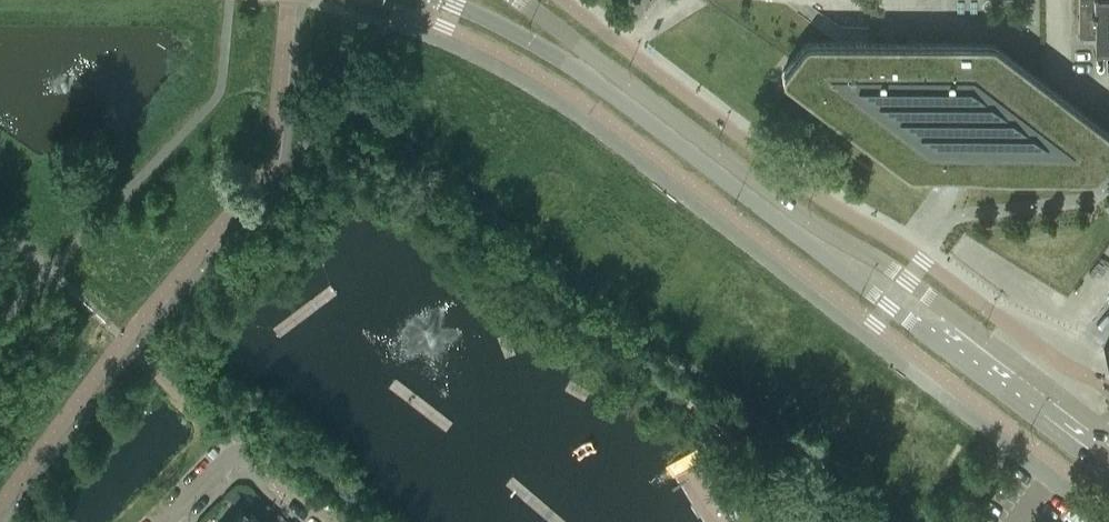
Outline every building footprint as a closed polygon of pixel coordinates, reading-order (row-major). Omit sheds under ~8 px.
[(1078,35),(1094,35),(1093,53),(1095,53),(1095,51),(1108,51),(1108,0),(1078,0),(1078,35)] [(995,43),(994,43),(993,42),(992,42),(991,41),(990,41),(989,41),(988,41),(986,41),(906,41),(868,41),(836,41),(809,41),(808,41),(807,41),(806,41),(805,42),(804,42),(804,43),(803,43),(802,44),(800,47),(791,58),(783,70),(782,71),(781,72),(781,73),(781,74),(781,76),(782,77),(782,78),(783,79),(784,80),(905,172),(906,173),(907,173),(907,174),(908,174),(909,174),(910,174),(911,175),(912,175),(940,175),(996,175),(1090,175),(1091,175),(1092,174),(1093,174),(1094,174),(1095,173),(1096,173),(1096,172),(1097,171),(1098,171),(1108,156),(1108,131),(995,43)] [(257,518),(251,512),(247,513),(242,509),(229,521),(257,521),(257,518)]
